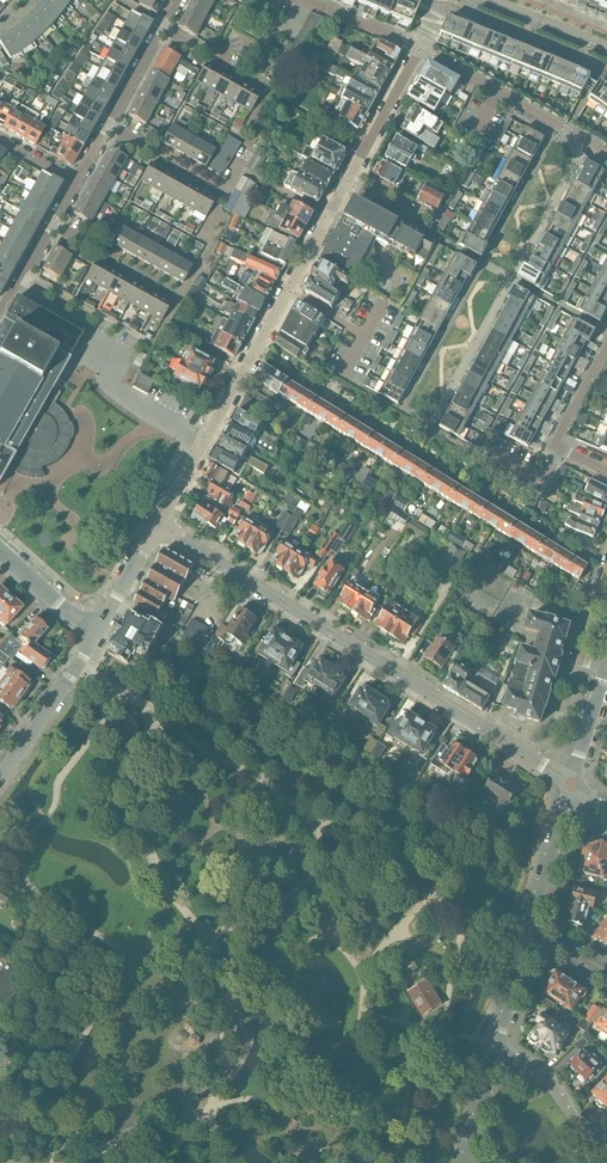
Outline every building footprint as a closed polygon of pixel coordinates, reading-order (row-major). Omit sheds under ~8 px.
[(43,3),(59,17),(57,18),(62,22),(64,20),(60,15),(65,8),(66,7),(58,0),(45,0),(43,3)] [(66,7),(65,8),(70,12),(72,9),(68,5),(71,0),(58,0),(66,7)] [(139,5),(156,15),(162,4),(156,0),(142,0),(139,5)] [(190,6),(207,15),(213,4),(205,0),(193,0),(190,6)] [(372,10),(370,16),(378,19),(380,14),(395,20),(393,25),(401,29),(403,23),(410,26),(411,26),(412,21),(415,14),(418,6),(419,5),(420,2),(420,3),(414,0),(347,0),(372,10)] [(579,9),(578,10),(585,13),(585,14),(606,22),(606,0),(556,0),(579,9)] [(43,3),(35,12),(50,26),(49,28),(53,32),(55,29),(51,25),(57,18),(59,17),(43,3)] [(190,6),(184,16),(201,26),(207,15),(190,6)] [(35,12),(27,20),(41,35),(39,36),(44,41),(46,39),(42,34),(49,28),(50,26),(35,12)] [(102,21),(110,27),(117,17),(108,12),(102,21)] [(131,13),(125,23),(145,34),(151,24),(131,13)] [(306,20),(318,27),(323,18),(310,13),(306,20)] [(440,39),(451,43),(461,19),(450,15),(440,39)] [(195,37),(201,26),(184,16),(178,27),(195,37)] [(451,43),(461,47),(470,23),(461,19),(451,43)] [(27,20),(19,27),(31,43),(30,45),(34,50),(36,48),(33,42),(39,36),(41,35),(27,20)] [(302,27),(314,34),(318,27),(306,20),(302,27)] [(110,27),(102,21),(99,25),(107,31),(110,27)] [(140,43),(145,34),(125,23),(120,32),(140,43)] [(461,47),(471,51),(480,27),(470,23),(461,47)] [(19,27),(9,34),(21,51),(20,52),(23,58),(26,56),(23,50),(30,45),(31,43),(19,27)] [(298,34),(311,41),(314,34),(302,27),(298,34)] [(471,51),(481,55),(490,31),(480,27),(471,51)] [(500,35),(490,31),(481,55),(491,59),(500,35)] [(135,53),(135,52),(140,43),(120,32),(115,41),(135,53)] [(0,41),(0,42),(10,59),(20,52),(21,51),(9,34),(0,41)] [(311,41),(298,34),(294,41),(300,45),(299,48),(304,51),(305,51),(317,57),(323,61),(331,65),(338,53),(337,52),(331,49),(326,57),(319,54),(307,47),(311,41)] [(89,39),(100,46),(101,46),(94,42),(97,38),(92,35),(89,39)] [(510,39),(500,35),(491,59),(501,63),(510,39)] [(363,66),(367,69),(370,63),(388,73),(389,73),(394,63),(394,62),(373,51),(375,49),(371,48),(369,52),(364,50),(361,55),(341,44),(343,42),(333,36),(328,47),(324,45),(319,54),(326,57),(331,49),(363,66)] [(100,46),(89,39),(87,43),(91,46),(92,45),(98,50),(100,46)] [(520,43),(510,39),(501,63),(511,67),(520,43)] [(130,62),(135,53),(115,41),(110,51),(130,62)] [(270,44),(269,43),(265,41),(263,44),(261,47),(257,53),(262,55),(262,56),(270,44)] [(294,41),(293,44),(292,45),(296,47),(290,57),(298,61),(304,51),(299,48),(300,45),(294,41)] [(400,52),(379,42),(379,41),(375,49),(373,51),(394,62),(400,52)] [(530,47),(520,43),(511,67),(521,71),(530,47)] [(71,59),(77,50),(71,46),(65,55),(71,59)] [(540,51),(530,47),(521,71),(531,75),(540,51)] [(167,80),(167,79),(179,58),(164,50),(152,72),(167,80)] [(110,51),(104,60),(124,71),(130,62),(110,51)] [(550,55),(540,51),(531,75),(541,79),(550,55)] [(77,57),(86,63),(88,59),(80,53),(77,57)] [(560,59),(550,55),(541,79),(551,83),(560,59)] [(86,63),(77,57),(74,61),(83,67),(86,63)] [(570,63),(560,59),(551,83),(560,87),(570,63)] [(119,81),(124,71),(104,60),(99,70),(119,81)] [(372,102),(378,91),(356,79),(351,76),(350,76),(331,66),(331,65),(323,61),(320,68),(333,75),(335,75),(336,74),(343,78),(340,84),(346,88),(354,92),(372,102)] [(461,80),(430,62),(423,73),(424,73),(424,74),(423,74),(424,75),(423,77),(422,77),(422,78),(421,77),(421,78),(447,93),(452,96),(454,91),(455,91),(461,80)] [(378,91),(388,73),(370,63),(367,69),(363,66),(363,67),(361,70),(358,68),(354,69),(351,76),(356,79),(378,91)] [(581,68),(570,63),(560,87),(570,91),(581,68)] [(206,65),(202,72),(196,82),(207,88),(217,71),(206,65)] [(593,73),(581,68),(570,91),(581,96),(593,73)] [(114,90),(116,86),(119,81),(99,70),(94,79),(114,90)] [(68,71),(65,75),(73,80),(76,76),(68,71)] [(228,77),(217,71),(207,88),(218,94),(228,77)] [(152,72),(146,83),(163,92),(169,81),(167,80),(152,72)] [(65,75),(62,79),(71,85),(73,80),(65,75)] [(14,87),(17,83),(6,77),(4,81),(14,87)] [(238,83),(228,77),(218,94),(229,100),(238,83)] [(441,103),(447,93),(421,78),(420,78),(414,88),(441,103)] [(94,79),(89,88),(109,100),(114,90),(94,79)] [(599,84),(589,101),(598,107),(606,95),(606,82),(602,79),(599,84)] [(17,83),(14,87),(14,88),(21,92),(24,87),(17,83)] [(146,83),(140,94),(157,103),(163,92),(146,83)] [(249,89),(238,83),(229,100),(239,106),(249,89)] [(54,91),(65,98),(67,94),(57,87),(54,91)] [(89,88),(83,98),(103,109),(109,100),(89,88)] [(342,96),(340,98),(366,113),(372,102),(354,92),(346,88),(342,96)] [(414,88),(410,96),(411,100),(435,114),(441,103),(414,88)] [(33,99),(35,96),(36,93),(29,89),(25,94),(33,99)] [(260,95),(249,89),(239,106),(250,112),(260,95)] [(276,89),(271,97),(291,108),(295,99),(276,89)] [(173,97),(181,102),(185,94),(177,90),(173,97)] [(65,98),(54,91),(51,95),(56,98),(62,102),(65,98)] [(36,97),(45,103),(48,97),(39,92),(36,97)] [(151,114),(157,103),(140,94),(134,105),(151,114)] [(598,107),(606,114),(606,95),(598,107)] [(340,98),(336,96),(324,118),(333,123),(335,119),(356,131),(366,113),(340,98)] [(48,97),(45,103),(55,108),(57,102),(48,97)] [(181,102),(173,97),(169,105),(177,109),(181,102)] [(98,118),(100,115),(103,109),(83,98),(78,107),(98,118)] [(196,109),(198,104),(191,100),(189,105),(196,109)] [(4,128),(17,105),(12,102),(8,108),(4,105),(0,112),(0,126),(4,128)] [(198,104),(196,109),(204,113),(206,109),(198,104)] [(4,128),(14,134),(27,110),(17,105),(4,128)] [(145,125),(151,114),(134,105),(128,116),(145,125)] [(93,128),(94,125),(98,118),(78,107),(73,117),(93,128)] [(192,115),(195,111),(187,107),(185,111),(192,115)] [(410,117),(407,122),(402,130),(435,150),(440,140),(434,136),(436,134),(438,135),(443,125),(415,108),(414,109),(411,110),(409,114),(410,116),(410,117)] [(14,134),(24,139),(38,116),(32,114),(27,110),(14,134)] [(195,111),(192,115),(200,119),(202,115),(195,111)] [(24,139),(35,145),(35,146),(44,129),(38,125),(42,119),(38,116),(24,139)] [(45,127),(47,128),(54,131),(60,121),(59,120),(53,117),(51,116),(45,127)] [(220,116),(217,120),(225,125),(227,121),(220,116)] [(88,137),(90,133),(93,128),(73,117),(68,126),(88,137)] [(169,123),(166,121),(160,118),(157,125),(158,126),(157,128),(164,132),(169,123)] [(214,127),(216,123),(209,119),(206,123),(214,127)] [(259,119),(252,130),(258,133),(264,122),(259,119)] [(216,123),(214,127),(222,131),(224,127),(216,123)] [(234,124),(231,128),(239,133),(241,128),(234,124)] [(82,147),(88,137),(68,126),(62,136),(82,147)] [(162,143),(173,149),(183,132),(172,126),(162,143)] [(526,127),(520,138),(537,148),(540,144),(541,144),(545,138),(526,127)] [(77,157),(82,147),(62,136),(59,134),(54,132),(54,131),(47,128),(45,132),(57,138),(56,139),(62,143),(60,148),(77,157)] [(173,149),(174,150),(184,155),(193,138),(183,132),(173,149)] [(224,143),(237,150),(241,144),(235,140),(228,136),(224,143)] [(77,157),(60,148),(57,152),(49,147),(51,142),(43,137),(40,143),(37,147),(72,166),(77,157)] [(398,139),(392,149),(387,157),(386,158),(388,159),(407,169),(418,148),(399,138),(399,137),(398,137),(397,138),(398,139)] [(193,138),(184,155),(194,161),(204,144),(193,138)] [(520,138),(514,149),(533,160),(536,153),(535,152),(537,148),(520,138)] [(309,148),(303,157),(333,174),(343,156),(344,155),(344,154),(343,153),(343,152),(322,141),(315,151),(309,148)] [(220,149),(233,157),(237,150),(224,143),(220,149)] [(204,144),(194,161),(206,167),(215,150),(204,144)] [(126,159),(113,151),(110,149),(103,160),(120,170),(126,159)] [(216,156),(229,163),(233,157),(220,149),(216,156)] [(254,154),(247,167),(257,173),(267,154),(258,149),(255,155),(254,154)] [(514,149),(508,160),(526,169),(528,165),(529,166),(533,160),(514,149)] [(212,162),(225,170),(229,163),(216,156),(212,162)] [(114,180),(120,170),(103,160),(97,171),(114,180)] [(508,160),(502,170),(521,181),(525,175),(523,174),(526,169),(508,160)] [(605,171),(586,160),(582,167),(584,168),(581,172),(599,182),(605,171)] [(225,170),(212,162),(208,169),(221,177),(225,170)] [(324,190),(332,176),(306,162),(298,175),(324,190)] [(375,179),(382,182),(383,180),(399,189),(407,174),(385,163),(382,167),(380,166),(374,176),(376,176),(375,179)] [(162,170),(150,164),(141,181),(152,187),(162,170)] [(15,171),(20,174),(28,178),(30,173),(22,169),(18,167),(15,171)] [(134,177),(138,180),(143,172),(138,170),(134,177)] [(172,176),(171,175),(162,170),(152,187),(163,193),(172,176)] [(502,170),(496,181),(514,191),(516,186),(518,187),(521,181),(502,170)] [(108,191),(114,180),(97,171),(91,182),(108,191)] [(324,190),(298,175),(291,172),(283,185),(316,204),(324,190)] [(593,193),(599,182),(581,172),(579,177),(577,176),(574,182),(593,193)] [(41,173),(36,183),(56,194),(61,184),(41,173)] [(0,179),(0,189),(1,190),(8,177),(5,174),(0,179)] [(183,182),(172,176),(163,193),(173,199),(183,182)] [(138,180),(134,177),(133,179),(131,178),(128,183),(134,187),(138,180)] [(235,189),(242,193),(248,196),(255,184),(241,177),(235,189)] [(496,181),(490,192),(509,202),(513,196),(512,195),(514,191),(496,181)] [(91,182),(86,192),(102,202),(108,191),(91,182)] [(193,188),(192,187),(183,182),(173,199),(184,205),(193,188)] [(587,203),(593,193),(574,182),(571,188),(572,189),(570,194),(587,203)] [(36,183),(31,192),(51,203),(56,194),(36,183)] [(417,201),(437,212),(446,195),(445,195),(445,194),(427,184),(426,185),(423,183),(415,198),(418,200),(417,201)] [(451,184),(445,194),(445,195),(446,195),(449,197),(451,198),(457,187),(451,184)] [(194,188),(193,188),(184,205),(195,211),(204,194),(194,188)] [(242,193),(235,189),(224,208),(237,216),(248,196),(242,193)] [(122,199),(126,201),(131,193),(127,191),(122,199)] [(31,192),(25,201),(45,213),(51,203),(31,192)] [(96,212),(102,202),(86,192),(80,203),(96,212)] [(454,200),(458,202),(463,194),(459,192),(454,200)] [(490,192),(484,202),(502,212),(505,208),(506,209),(509,202),(490,192)] [(215,200),(204,194),(195,211),(206,217),(215,200)] [(582,214),(587,203),(570,194),(567,198),(566,197),(562,203),(582,214)] [(425,262),(436,243),(355,198),(345,217),(345,218),(388,242),(425,262)] [(126,201),(122,199),(118,206),(122,208),(126,201)] [(141,207),(143,203),(136,199),(134,203),(141,207)] [(458,202),(454,200),(449,208),(453,210),(458,202)] [(25,201),(20,211),(40,222),(45,213),(25,201)] [(484,202),(478,213),(498,224),(501,217),(500,217),(502,212),(484,202)] [(90,223),(96,212),(80,203),(73,214),(90,223)] [(143,203),(141,207),(149,212),(151,207),(143,203)] [(310,214),(290,203),(287,211),(280,207),(277,213),(303,227),(310,214)] [(576,225),(582,214),(562,203),(559,210),(560,211),(558,215),(576,225)] [(137,214),(139,210),(132,206),(130,210),(137,214)] [(139,210),(137,214),(145,218),(147,214),(139,210)] [(20,211),(15,220),(35,231),(40,222),(20,211)] [(162,219),(164,215),(157,211),(155,215),(162,219)] [(110,220),(114,222),(119,214),(115,212),(110,220)] [(277,213),(269,226),(296,240),(303,227),(277,213)] [(478,213),(473,224),(490,234),(493,229),(494,230),(498,224),(478,213)] [(164,215),(162,219),(170,223),(172,219),(164,215)] [(236,226),(240,217),(235,215),(229,230),(237,234),(240,228),(236,226)] [(570,235),(576,225),(558,215),(555,219),(554,218),(551,225),(570,235)] [(320,261),(352,278),(353,279),(357,271),(368,268),(370,264),(373,265),(374,265),(375,265),(376,265),(377,264),(377,263),(377,262),(377,261),(377,260),(376,259),(373,258),(375,253),(374,246),(376,242),(385,247),(388,242),(345,218),(345,217),(344,217),(320,261)] [(158,226),(161,222),(153,218),(151,222),(158,226)] [(15,220),(9,230),(29,241),(35,231),(15,220)] [(114,222),(110,220),(106,227),(110,229),(114,222)] [(448,224),(442,221),(438,227),(444,231),(448,224)] [(161,222),(158,226),(159,226),(157,231),(162,234),(165,230),(166,230),(168,226),(161,222)] [(183,231),(186,227),(179,223),(176,227),(183,231)] [(107,241),(118,247),(128,231),(117,224),(107,241)] [(473,224),(467,234),(486,245),(486,244),(489,239),(488,238),(490,234),(473,224)] [(564,246),(570,235),(551,225),(547,231),(548,232),(546,236),(564,246)] [(186,227),(183,231),(191,235),(194,231),(186,227)] [(179,238),(182,233),(175,229),(172,234),(179,238)] [(24,250),(29,241),(9,230),(4,239),(24,250)] [(138,237),(128,231),(118,247),(129,253),(138,237)] [(272,231),(264,246),(274,250),(275,247),(281,250),(280,251),(286,254),(285,256),(288,258),(291,252),(294,250),(296,246),(296,243),(287,238),(287,239),(272,231)] [(489,246),(486,244),(486,245),(467,234),(464,232),(457,244),(483,258),(489,246)] [(182,233),(179,238),(188,242),(190,238),(182,233)] [(604,235),(600,233),(595,242),(598,244),(604,235)] [(558,257),(564,246),(546,236),(544,241),(542,240),(539,246),(558,257)] [(129,253),(130,254),(139,259),(149,242),(138,237),(129,253)] [(0,247),(0,249),(19,260),(24,250),(4,239),(0,247)] [(139,259),(140,260),(150,265),(160,248),(149,242),(139,259)] [(221,244),(218,250),(222,252),(223,253),(226,246),(221,244)] [(433,256),(437,259),(443,247),(439,245),(433,256)] [(281,270),(233,249),(226,246),(223,253),(222,252),(221,254),(230,258),(255,270),(254,272),(274,281),(281,270)] [(284,265),(288,258),(285,256),(286,254),(280,251),(281,250),(275,247),(274,250),(264,246),(258,258),(282,268),(284,265)] [(552,267),(558,257),(539,246),(535,253),(537,253),(534,258),(552,267)] [(65,268),(71,257),(72,257),(55,248),(48,259),(65,268)] [(150,265),(160,271),(161,271),(170,254),(160,248),(150,265)] [(14,269),(19,260),(0,249),(0,261),(14,269)] [(453,252),(446,264),(450,266),(450,265),(469,276),(471,278),(478,266),(453,252)] [(181,260),(170,254),(161,271),(171,277),(181,260)] [(437,259),(433,256),(429,264),(433,266),(437,259)] [(573,265),(577,267),(581,259),(577,257),(573,265)] [(546,278),(547,277),(552,267),(534,258),(532,262),(531,261),(527,267),(527,268),(546,278)] [(48,259),(42,270),(59,279),(65,268),(48,259)] [(171,277),(172,278),(183,283),(192,267),(181,260),(171,277)] [(14,269),(0,261),(0,274),(8,278),(14,269)] [(320,261),(320,262),(319,262),(320,263),(317,267),(311,278),(333,291),(338,280),(348,286),(352,280),(352,278),(320,261)] [(580,269),(584,271),(588,263),(584,261),(580,269)] [(106,268),(95,262),(86,279),(97,285),(106,268)] [(403,262),(401,267),(413,274),(416,269),(403,262)] [(450,266),(444,276),(462,285),(464,281),(466,282),(469,276),(450,265),(450,266)] [(527,267),(525,265),(518,277),(543,291),(550,279),(547,277),(546,278),(527,268),(527,267)] [(577,267),(573,265),(568,273),(572,275),(577,267)] [(597,278),(606,284),(606,270),(603,267),(597,278)] [(97,285),(108,291),(117,274),(106,268),(97,285)] [(421,277),(425,279),(430,271),(426,269),(421,277)] [(584,271),(580,269),(575,277),(579,279),(584,271)] [(269,292),(275,282),(274,281),(254,272),(252,275),(245,271),(242,277),(269,292)] [(0,274),(0,293),(8,278),(0,274)] [(128,280),(127,280),(117,274),(108,291),(118,297),(128,280)] [(444,276),(438,286),(457,297),(461,291),(460,290),(462,285),(444,276)] [(242,277),(237,285),(264,301),(269,292),(242,277)] [(425,279),(421,277),(417,285),(421,287),(425,279)] [(240,297),(237,302),(238,303),(257,314),(264,301),(237,285),(225,278),(221,286),(240,297)] [(311,278),(305,289),(306,293),(332,308),(340,295),(338,294),(333,291),(311,278)] [(561,285),(565,288),(570,280),(565,278),(561,285)] [(597,278),(591,289),(606,297),(606,284),(597,278)] [(138,286),(128,280),(118,297),(129,303),(138,286)] [(569,289),(573,292),(577,284),(573,282),(569,289)] [(362,295),(366,288),(361,285),(358,292),(362,295)] [(514,285),(507,297),(510,299),(510,298),(529,309),(532,311),(539,299),(514,285)] [(565,288),(561,285),(555,297),(559,300),(565,288)] [(129,303),(140,309),(149,292),(138,286),(129,303)] [(438,286),(432,297),(450,307),(453,303),(454,303),(457,297),(438,286)] [(194,301),(201,291),(195,287),(190,297),(194,299),(193,301),(194,301)] [(573,292),(569,289),(562,301),(566,304),(573,292)] [(585,299),(604,310),(604,309),(606,304),(606,303),(606,301),(606,297),(591,289),(585,299)] [(201,291),(194,301),(198,303),(204,292),(201,291)] [(140,309),(150,315),(160,298),(149,292),(140,309)] [(432,297),(426,308),(446,318),(449,312),(448,311),(450,307),(432,297)] [(606,310),(604,309),(604,310),(585,299),(582,297),(576,309),(601,323),(606,310)] [(8,465),(12,458),(13,456),(24,463),(27,464),(31,465),(35,466),(38,466),(40,466),(42,466),(45,465),(48,464),(50,463),(52,463),(55,461),(58,459),(60,457),(63,454),(65,451),(66,448),(68,445),(69,441),(70,438),(70,434),(70,431),(69,427),(69,425),(68,424),(67,421),(66,418),(64,415),(62,412),(59,409),(56,407),(53,405),(51,404),(53,401),(55,398),(57,394),(51,390),(59,378),(69,360),(68,360),(71,354),(72,354),(73,353),(83,336),(29,306),(16,298),(3,322),(3,323),(0,328),(0,480),(8,465)] [(171,304),(161,299),(160,298),(150,315),(161,321),(171,304)] [(524,319),(529,309),(510,298),(510,299),(507,304),(508,305),(506,310),(524,319)] [(252,323),(257,314),(238,303),(235,307),(224,300),(221,305),(223,307),(252,323)] [(346,316),(353,303),(348,300),(340,313),(346,316)] [(297,305),(292,312),(320,329),(326,319),(301,303),(297,305)] [(544,317),(548,320),(554,308),(550,306),(544,317)] [(247,332),(252,323),(223,307),(221,312),(230,317),(227,321),(247,332)] [(426,308),(421,318),(438,328),(441,324),(442,325),(446,318),(426,308)] [(518,330),(524,319),(506,310),(503,314),(502,313),(498,319),(518,330)] [(551,321),(555,324),(562,312),(558,310),(551,321)] [(292,312),(287,323),(314,339),(320,329),(292,312)] [(180,313),(174,323),(180,327),(186,316),(180,313)] [(548,320),(544,317),(540,325),(544,327),(548,320)] [(589,327),(571,317),(565,329),(568,331),(568,330),(587,341),(590,343),(596,331),(589,327)] [(421,318),(415,329),(434,340),(437,333),(436,333),(438,328),(421,318)] [(240,345),(247,332),(227,321),(223,319),(216,331),(240,345)] [(512,341),(518,330),(498,319),(495,326),(496,327),(494,331),(512,341)] [(555,324),(551,321),(547,329),(551,331),(555,324)] [(281,333),(307,349),(308,349),(314,339),(287,323),(281,333)] [(173,330),(166,326),(164,331),(171,335),(173,330)] [(415,329),(409,340),(427,350),(429,345),(430,346),(434,340),(415,329)] [(533,338),(537,340),(541,332),(537,330),(533,338)] [(568,330),(568,331),(562,341),(580,351),(583,346),(584,347),(587,341),(568,330)] [(233,357),(240,345),(216,331),(209,343),(233,357)] [(506,351),(512,341),(494,331),(492,335),(490,335),(487,341),(506,351)] [(303,362),(309,351),(310,351),(307,349),(281,333),(275,345),(303,362)] [(540,342),(544,344),(548,336),(544,334),(540,342)] [(537,340),(533,338),(528,346),(532,349),(537,340)] [(409,340),(403,350),(422,361),(426,355),(424,354),(427,350),(409,340)] [(500,362),(506,351),(487,341),(483,347),(485,348),(482,352),(500,362)] [(562,341),(556,351),(576,362),(579,356),(578,355),(580,351),(562,341)] [(544,344),(540,342),(535,350),(539,352),(544,344)] [(209,376),(212,372),(211,370),(214,363),(190,350),(187,355),(185,354),(180,362),(177,360),(177,361),(206,377),(209,376)] [(403,350),(397,361),(415,371),(417,367),(419,367),(422,361),(403,350)] [(556,351),(551,362),(569,372),(571,368),(572,368),(576,362),(556,351)] [(139,352),(132,365),(139,369),(147,356),(139,352)] [(494,373),(500,362),(482,352),(480,357),(478,356),(475,362),(494,373)] [(528,363),(532,366),(536,357),(532,355),(528,363)] [(293,360),(289,367),(295,370),(299,363),(293,360)] [(204,386),(206,381),(205,379),(206,377),(177,361),(171,370),(175,372),(172,377),(190,387),(189,388),(198,392),(201,386),(204,386)] [(397,361),(391,372),(410,382),(414,376),(413,375),(415,371),(397,361)] [(488,383),(494,373),(475,362),(472,369),(473,369),(470,374),(488,383)] [(551,362),(545,373),(564,383),(567,377),(566,376),(569,372),(551,362)] [(146,363),(141,372),(147,375),(151,366),(146,363)] [(532,366),(528,363),(523,372),(527,374),(532,366)] [(263,365),(255,380),(280,396),(280,395),(289,381),(263,365)] [(391,372),(385,382),(403,392),(406,388),(407,389),(410,382),(391,372)] [(545,373),(539,383),(557,393),(559,389),(561,390),(564,383),(545,373)] [(483,394),(488,383),(470,374),(468,378),(467,377),(463,384),(483,394)] [(147,395),(154,383),(154,382),(140,375),(133,387),(147,395)] [(516,385),(520,387),(525,379),(521,377),(516,385)] [(280,395),(294,404),(303,390),(289,381),(280,395)] [(379,394),(398,404),(402,397),(401,397),(403,392),(385,382),(379,394)] [(539,383),(533,394),(552,405),(556,398),(554,398),(557,393),(539,383)] [(477,405),(483,394),(463,384),(460,390),(461,391),(459,395),(477,405)] [(520,387),(516,385),(512,393),(516,395),(520,387)] [(294,404),(309,413),(317,399),(303,390),(294,404)] [(533,394),(527,405),(545,415),(547,410),(549,411),(552,405),(533,394)] [(471,416),(477,405),(459,395),(456,399),(455,399),(452,405),(471,416)] [(260,403),(246,396),(240,409),(245,412),(246,411),(253,415),(260,403)] [(265,396),(261,403),(270,408),(273,401),(265,396)] [(504,406),(508,408),(513,400),(509,398),(504,406)] [(309,413),(323,422),(332,407),(317,399),(309,413)] [(465,426),(471,416),(452,405),(448,411),(449,412),(447,416),(465,426)] [(527,405),(521,415),(541,426),(544,420),(543,419),(545,415),(527,405)] [(508,408),(504,406),(500,414),(504,417),(508,408)] [(323,422),(337,430),(346,416),(332,407),(323,422)] [(238,411),(231,424),(275,447),(279,440),(268,434),(268,435),(264,432),(267,427),(256,420),(238,411)] [(283,423),(270,415),(266,422),(279,429),(283,423)] [(521,415),(515,426),(533,436),(536,432),(537,432),(541,426),(521,415)] [(337,430),(352,439),(360,425),(346,416),(337,430)] [(465,426),(447,416),(445,421),(443,420),(440,427),(459,437),(465,426)] [(231,424),(225,436),(253,452),(256,446),(261,448),(260,449),(274,456),(278,449),(275,447),(231,424)] [(352,439),(366,448),(374,434),(360,425),(352,439)] [(533,436),(515,426),(509,437),(528,448),(532,441),(531,440),(533,436)] [(288,439),(288,440),(291,442),(295,435),(293,433),(293,432),(287,428),(283,435),(288,439)] [(366,448),(380,457),(389,443),(374,434),(366,448)] [(309,444),(295,435),(291,442),(305,451),(309,444)] [(225,436),(218,449),(247,465),(261,472),(264,474),(268,467),(254,459),(254,460),(250,457),(253,452),(225,436)] [(310,442),(309,444),(305,451),(311,455),(317,446),(310,442)] [(380,457),(394,466),(403,452),(389,443),(380,457)] [(211,460),(211,462),(240,477),(247,465),(218,449),(216,453),(211,460)] [(394,466),(408,475),(417,461),(403,452),(394,466)] [(349,475),(352,470),(352,469),(339,461),(335,467),(349,475)] [(408,475),(423,483),(431,469),(417,461),(408,475)] [(229,475),(210,464),(203,476),(204,476),(203,477),(207,479),(208,479),(208,480),(214,483),(223,487),(229,475)] [(423,483),(437,492),(445,478),(431,469),(423,483)] [(352,470),(349,475),(356,480),(359,474),(352,470)] [(437,492),(451,501),(460,487),(445,478),(437,492)] [(559,478),(550,489),(557,494),(565,483),(559,478)] [(573,479),(570,484),(581,490),(584,485),(573,479)] [(585,492),(590,494),(606,503),(606,487),(592,479),(585,492)] [(234,493),(223,487),(214,483),(209,493),(215,496),(213,499),(230,508),(233,502),(230,501),(234,493)] [(376,495),(381,486),(376,483),(371,492),(376,495)] [(381,486),(376,495),(391,504),(396,494),(384,487),(384,488),(381,486)] [(451,501),(465,510),(474,496),(460,487),(451,501)] [(249,502),(245,508),(249,511),(253,505),(252,504),(257,496),(261,490),(257,488),(254,494),(249,502)] [(605,506),(588,499),(590,494),(585,492),(582,490),(580,496),(577,495),(575,501),(584,505),(582,510),(601,517),(605,506)] [(248,491),(244,498),(249,501),(253,494),(248,491)] [(488,505),(474,496),(465,510),(480,519),(488,505)] [(396,497),(392,503),(399,508),(403,501),(396,497)] [(245,508),(249,502),(245,499),(241,506),(245,508)] [(302,500),(295,512),(294,513),(302,517),(305,512),(304,511),(309,504),(302,500)] [(543,501),(538,510),(543,513),(548,504),(543,501)] [(202,504),(194,516),(208,525),(209,523),(223,532),(226,526),(220,522),(224,517),(208,506),(207,507),(202,504)] [(503,513),(488,505),(480,519),(494,527),(503,513)] [(597,527),(601,517),(582,510),(572,505),(570,511),(581,516),(579,521),(597,527)] [(229,513),(232,515),(238,519),(242,512),(233,507),(229,513)] [(287,508),(276,526),(283,531),(294,513),(295,512),(287,508)] [(419,510),(414,518),(418,520),(423,513),(419,510)] [(283,531),(291,535),(302,517),(294,513),(283,531)] [(517,522),(503,513),(494,527),(508,536),(517,522)] [(437,523),(423,514),(419,521),(432,529),(437,523)] [(228,522),(234,525),(238,519),(232,515),(228,522)] [(259,527),(261,524),(247,516),(238,531),(240,533),(236,540),(247,546),(259,527)] [(597,527),(579,521),(578,525),(569,519),(567,522),(568,522),(567,524),(575,530),(593,537),(597,527)] [(531,531),(517,522),(508,536),(522,545),(531,531)] [(451,531),(442,526),(437,533),(446,538),(451,531)] [(259,527),(247,546),(257,552),(261,546),(264,548),(274,533),(268,529),(267,532),(259,527)] [(545,540),(531,531),(522,545),(536,554),(545,540)] [(574,532),(571,538),(582,543),(585,537),(574,532)] [(331,550),(339,536),(334,533),(330,539),(329,538),(318,556),(325,560),(331,550)] [(451,533),(448,538),(454,542),(457,537),(451,533)] [(331,550),(337,555),(345,542),(344,541),(345,539),(340,535),(339,536),(331,550)] [(459,539),(455,544),(461,548),(464,542),(459,539)] [(285,570),(297,550),(289,546),(291,543),(285,540),(275,555),(278,557),(274,563),(285,570)] [(475,546),(466,540),(462,548),(470,553),(475,546)] [(536,554),(551,563),(559,549),(545,540),(536,554)] [(453,543),(439,566),(454,575),(468,552),(453,543)] [(582,543),(580,547),(586,551),(589,547),(582,543)] [(177,597),(195,566),(165,549),(147,580),(177,597)] [(551,563),(565,571),(573,557),(559,549),(551,563)] [(297,550),(285,570),(295,576),(299,570),(302,571),(306,565),(312,569),(318,560),(306,553),(304,555),(297,550)] [(491,565),(500,570),(501,571),(506,563),(496,557),(491,565)] [(573,557),(565,571),(579,580),(588,566),(573,557)] [(330,563),(325,570),(324,570),(320,577),(321,577),(315,586),(322,590),(321,592),(326,596),(328,594),(330,595),(346,568),(336,562),(334,565),(330,563)] [(518,572),(509,566),(505,573),(514,578),(518,572)] [(532,575),(526,572),(521,580),(520,582),(526,586),(532,575)] [(414,581),(404,574),(398,584),(404,588),(407,584),(411,587),(414,581)] [(147,580),(140,592),(164,605),(167,599),(174,603),(177,597),(147,580)] [(352,611),(365,591),(351,582),(342,596),(341,595),(337,602),(345,607),(345,609),(349,611),(351,611),(352,611)] [(544,588),(537,583),(533,589),(541,594),(544,588)] [(10,597),(0,588),(0,608),(10,597)] [(365,591),(352,611),(354,612),(353,614),(358,617),(359,616),(368,621),(372,614),(371,613),(380,599),(365,591)] [(134,603),(164,621),(167,615),(160,611),(164,605),(140,592),(134,603)] [(0,608),(0,624),(5,628),(22,608),(10,597),(0,608)] [(390,635),(405,610),(391,602),(380,619),(379,618),(374,625),(383,631),(382,633),(386,635),(388,634),(390,635)] [(188,609),(184,616),(189,620),(194,612),(192,611),(188,609)] [(221,624),(214,636),(224,642),(228,644),(231,645),(233,643),(235,639),(243,644),(249,634),(249,631),(257,619),(241,609),(228,629),(221,624)] [(405,610),(390,635),(391,636),(391,638),(395,641),(397,640),(405,645),(409,638),(408,637),(410,633),(415,637),(423,626),(417,622),(419,619),(405,610)] [(108,654),(129,665),(129,664),(132,666),(134,667),(135,667),(136,667),(138,667),(140,666),(141,666),(142,665),(143,665),(144,663),(145,663),(147,659),(150,654),(153,653),(155,650),(154,646),(157,641),(156,640),(163,628),(153,622),(151,626),(128,613),(108,649),(110,651),(108,654)] [(518,716),(519,716),(540,722),(545,708),(546,708),(550,693),(549,693),(553,679),(555,680),(557,673),(558,673),(561,662),(561,661),(563,655),(561,655),(565,641),(570,626),(554,621),(554,620),(547,618),(547,619),(531,614),(526,630),(539,634),(534,652),(523,649),(518,664),(519,664),(518,667),(517,668),(515,670),(514,671),(514,673),(514,674),(514,675),(514,677),(515,679),(514,682),(513,682),(505,708),(520,712),(518,716)] [(184,616),(181,622),(186,625),(189,620),(184,616)] [(22,647),(35,645),(38,645),(37,640),(47,630),(35,620),(16,641),(22,647)] [(190,625),(185,633),(189,635),(194,627),(190,625)] [(273,663),(289,639),(275,630),(260,654),(273,663)] [(3,643),(6,645),(13,636),(10,634),(3,643)] [(433,663),(434,664),(435,663),(442,668),(455,647),(448,643),(448,642),(446,641),(446,642),(438,637),(426,657),(433,662),(433,663)] [(289,639),(273,663),(287,671),(285,674),(292,679),(301,664),(295,660),(303,647),(289,639)] [(9,659),(14,652),(6,645),(3,643),(0,646),(0,652),(9,659)] [(35,645),(22,647),(17,654),(40,670),(50,657),(39,649),(38,645),(35,645)] [(0,652),(0,661),(4,665),(9,659),(0,652)] [(246,659),(240,669),(248,674),(254,664),(246,659)] [(304,668),(294,684),(294,685),(295,684),(302,688),(306,681),(312,685),(313,683),(320,687),(332,668),(331,667),(330,664),(326,662),(323,662),(322,661),(320,665),(316,663),(311,672),(304,668)] [(451,674),(445,684),(443,687),(458,696),(466,684),(465,683),(472,669),(464,664),(462,667),(457,663),(450,674),(451,674)] [(266,666),(259,678),(262,681),(270,668),(266,666)] [(271,679),(275,672),(270,668),(262,681),(266,682),(269,677),(271,679)] [(332,668),(320,687),(328,691),(326,694),(333,698),(344,680),(341,678),(343,675),(341,673),(341,671),(336,668),(334,669),(332,668)] [(21,698),(30,684),(9,669),(0,682),(0,683),(21,698)] [(458,696),(482,711),(490,698),(498,684),(472,669),(465,683),(466,684),(458,696)] [(0,683),(0,703),(12,711),(21,698),(0,683)] [(284,699),(290,702),(297,691),(291,687),(284,699)] [(365,715),(377,695),(376,695),(375,692),(370,690),(368,690),(366,689),(364,692),(360,690),(349,708),(356,713),(358,711),(365,715)] [(377,695),(365,715),(372,719),(370,722),(376,725),(374,728),(376,729),(389,708),(385,705),(387,702),(386,701),(385,699),(381,696),(379,697),(377,695)] [(327,709),(319,722),(327,727),(335,714),(327,709)] [(396,720),(386,736),(392,739),(395,735),(409,744),(422,722),(408,713),(402,723),(396,720)] [(335,714),(327,727),(335,732),(343,719),(335,714)] [(422,722),(409,744),(420,750),(417,755),(428,761),(437,746),(429,742),(436,731),(422,722)] [(372,737),(364,749),(371,754),(379,742),(372,737)] [(380,742),(372,755),(379,759),(387,747),(380,742)] [(443,745),(431,764),(437,768),(446,774),(449,769),(453,772),(466,751),(462,748),(460,748),(460,746),(456,743),(455,744),(454,744),(453,743),(450,748),(449,749),(443,745)] [(466,751),(453,772),(467,780),(476,767),(475,766),(479,759),(478,758),(478,757),(473,754),(472,755),(466,751)] [(402,755),(394,768),(399,772),(408,758),(402,755)] [(503,778),(502,778),(494,773),(485,788),(501,798),(498,809),(497,811),(509,814),(510,809),(512,804),(515,798),(513,797),(517,791),(501,780),(503,778)] [(605,879),(606,876),(606,846),(600,840),(593,842),(605,879)] [(605,879),(593,842),(586,845),(578,872),(605,879)] [(590,907),(594,908),(596,901),(598,902),(600,894),(594,892),(594,891),(585,889),(585,890),(576,888),(575,892),(573,891),(571,899),(573,899),(572,903),(590,907)] [(0,890),(0,900),(5,903),(10,897),(0,890)] [(590,907),(572,903),(572,905),(570,905),(569,910),(570,911),(568,922),(571,923),(570,925),(578,927),(579,925),(583,926),(585,921),(586,921),(590,907)] [(595,937),(606,945),(606,919),(595,937)] [(25,970),(10,959),(0,973),(0,1005),(5,1008),(29,973),(25,970)] [(558,1001),(571,981),(554,970),(550,973),(548,978),(552,981),(549,984),(549,985),(546,988),(544,992),(558,1001)] [(571,981),(558,1001),(571,1010),(580,997),(583,999),(585,996),(587,991),(571,981)] [(440,1005),(428,984),(411,994),(423,1015),(440,1005)] [(544,997),(540,1003),(551,1011),(554,1006),(555,1004),(544,997)] [(593,1022),(600,1010),(601,1010),(594,1005),(585,1019),(592,1024),(593,1022)] [(561,1010),(554,1006),(551,1011),(558,1015),(561,1010)] [(593,1023),(597,1026),(603,1030),(601,1032),(606,1037),(606,1011),(604,1008),(593,1023)] [(542,1047),(558,1025),(543,1015),(539,1016),(537,1019),(537,1023),(539,1025),(530,1038),(530,1041),(535,1044),(538,1044),(542,1047)] [(184,1033),(181,1032),(178,1037),(180,1039),(183,1041),(187,1038),(188,1040),(190,1040),(190,1042),(194,1044),(199,1042),(199,1039),(196,1036),(194,1036),(194,1033),(193,1031),(195,1029),(195,1025),(193,1023),(189,1023),(187,1026),(186,1029),(188,1032),(186,1034),(184,1033)] [(561,1052),(563,1048),(563,1046),(562,1045),(570,1035),(558,1025),(542,1047),(542,1051),(547,1054),(550,1053),(554,1056),(557,1052),(558,1052),(561,1052)] [(583,1036),(574,1045),(580,1051),(589,1042),(583,1036)] [(603,1065),(593,1056),(590,1059),(584,1053),(583,1053),(580,1051),(576,1056),(579,1058),(570,1066),(571,1067),(567,1070),(576,1078),(579,1075),(587,1082),(603,1065)] [(606,1107),(606,1079),(601,1086),(600,1085),(595,1091),(593,1094),(599,1099),(599,1103),(601,1105),(603,1106),(605,1106),(606,1107)]
